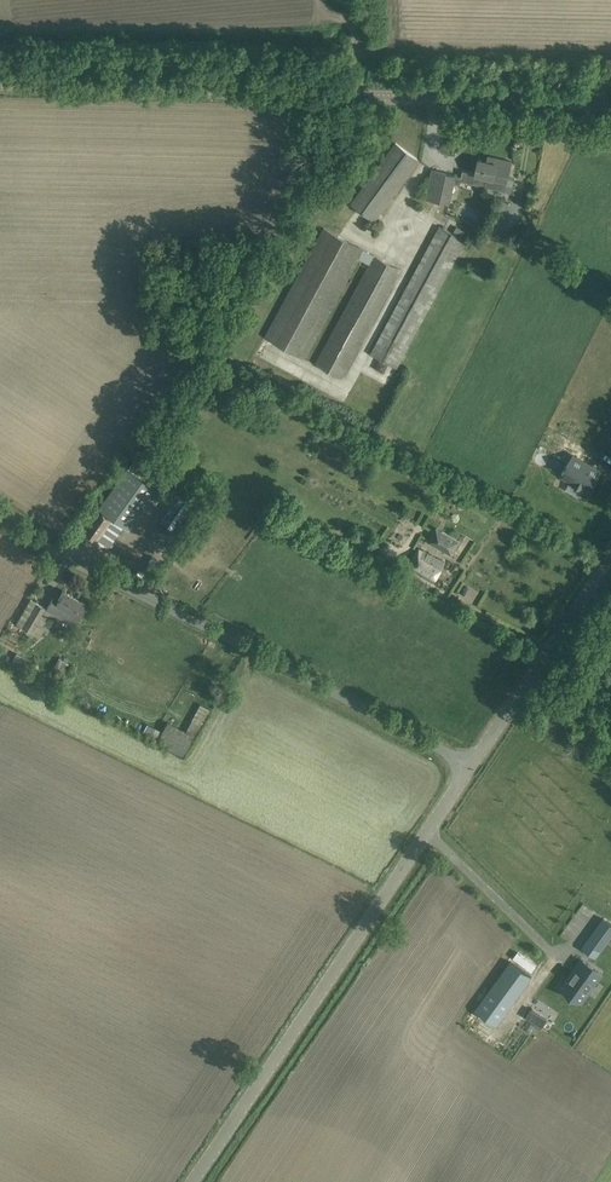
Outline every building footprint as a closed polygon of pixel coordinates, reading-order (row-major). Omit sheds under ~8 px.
[(351,203),(357,208),(358,208),(374,221),(412,170),(419,160),(396,142),(392,147),(351,203)] [(432,170),(429,182),(425,199),(449,203),(453,183),(460,184),(460,181),(512,192),(515,178),(508,177),(511,161),(488,156),(487,161),(478,159),(475,173),(462,170),(461,176),(432,170)] [(466,240),(453,233),(439,226),(370,354),(396,368),(466,240)] [(359,259),(364,249),(323,227),(265,337),(306,358),(359,259)] [(401,269),(364,249),(359,259),(369,264),(315,364),(343,378),(401,269)] [(560,430),(547,452),(562,460),(574,439),(560,430)] [(573,456),(562,475),(573,481),(572,483),(582,488),(583,487),(589,490),(600,471),(573,456)] [(100,508),(81,533),(105,551),(124,525),(130,529),(159,488),(129,468),(128,466),(99,507),(100,508)] [(169,473),(177,477),(181,470),(173,466),(169,473)] [(177,487),(196,498),(200,491),(181,480),(177,487)] [(451,553),(458,541),(436,529),(429,541),(451,553)] [(444,562),(433,556),(419,549),(408,568),(433,581),(444,562)] [(63,590),(58,599),(53,596),(46,609),(73,624),(85,603),(63,590)] [(31,632),(45,607),(31,599),(17,624),(31,632)] [(185,751),(193,736),(168,722),(159,737),(185,751)] [(591,935),(604,945),(610,936),(610,924),(603,918),(591,935)] [(514,952),(510,958),(517,962),(516,964),(532,973),(536,964),(514,952)] [(572,981),(566,990),(580,1000),(586,991),(588,992),(595,983),(593,982),(600,973),(583,960),(570,979),(572,981)] [(496,1025),(531,977),(510,962),(475,1009),(496,1025)] [(531,1008),(525,1017),(542,1027),(547,1019),(531,1008)]
